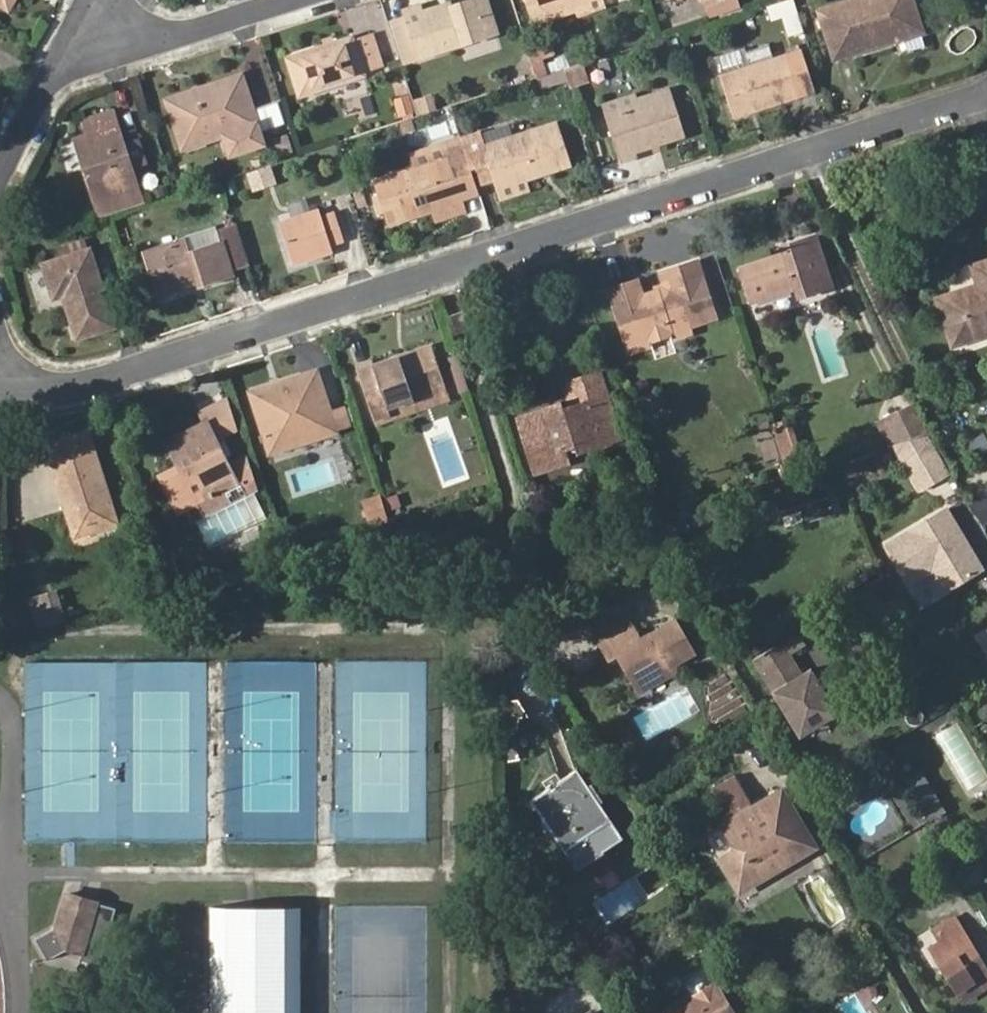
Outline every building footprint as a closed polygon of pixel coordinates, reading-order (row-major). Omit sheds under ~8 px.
[(438,10),(437,6),(420,11),(418,5),(403,10),(406,16),(391,21),(404,61),(489,35),(478,0),(470,0),(450,6),(452,11),(440,15),(438,10)] [(489,35),(496,33),(486,0),(478,0),(489,35)] [(529,8),(545,3),(547,11),(575,2),(583,0),(527,0),(529,8)] [(577,8),(578,10),(604,2),(604,0),(583,0),(575,2),(577,8)] [(709,15),(737,6),(735,0),(704,0),(709,15)] [(835,56),(921,29),(912,0),(851,0),(820,9),(835,56)] [(545,3),(529,8),(533,22),(577,8),(575,2),(547,11),(545,3)] [(450,6),(438,10),(440,15),(452,11),(450,6)] [(289,58),(301,96),(363,76),(362,75),(384,67),(372,33),(350,40),(350,39),(289,58)] [(549,35),(526,42),(532,61),(554,54),(549,35)] [(714,56),(733,114),(753,107),(754,112),(799,97),(814,91),(800,49),(750,66),(744,46),(714,56)] [(579,64),(564,69),(570,86),(585,81),(579,64)] [(196,106),(172,114),(184,149),(224,136),(230,155),(262,145),(258,131),(251,111),(240,76),(200,89),(203,98),(199,103),(195,104),(196,106)] [(168,100),(172,114),(196,106),(195,104),(199,103),(203,98),(200,89),(168,100)] [(432,93),(412,98),(416,116),(436,111),(432,93)] [(605,116),(620,161),(637,155),(636,150),(685,135),(671,94),(605,116)] [(397,118),(413,115),(409,95),(393,98),(397,118)] [(251,111),(258,131),(280,123),(274,103),(251,111)] [(753,107),(733,114),(735,118),(754,112),(753,107)] [(90,137),(83,139),(92,166),(86,168),(96,199),(102,217),(143,204),(131,168),(145,163),(138,142),(124,147),(113,112),(85,121),(90,137)] [(496,179),(499,189),(526,180),(542,175),(540,170),(548,168),(550,173),(569,166),(556,126),(486,149),(479,130),(460,136),(471,170),(478,168),(490,164),(496,179)] [(414,170),(376,182),(390,224),(409,218),(408,213),(414,211),(416,215),(433,210),(460,201),(458,194),(477,187),(471,170),(460,136),(409,153),(414,170)] [(92,166),(83,139),(77,140),(86,168),(92,166)] [(490,164),(478,168),(482,183),(496,179),(490,164)] [(250,191),(275,183),(269,165),(244,173),(250,191)] [(526,180),(499,189),(503,199),(530,190),(526,180)] [(477,187),(458,194),(460,201),(479,194),(477,187)] [(464,210),(460,201),(433,210),(436,219),(464,210)] [(280,223),(294,265),(333,253),(330,245),(343,241),(334,214),(320,218),(318,211),(280,223)] [(232,272),(250,266),(237,225),(218,231),(222,241),(189,251),(186,241),(144,255),(157,294),(191,284),(188,277),(196,275),(198,282),(200,289),(234,278),(232,272)] [(785,257),(741,271),(751,302),(795,288),(798,296),(830,286),(815,237),(782,247),(785,257)] [(65,297),(79,340),(115,328),(90,251),(43,265),(55,300),(65,297)] [(953,345),(986,333),(986,263),(972,267),(979,287),(939,301),(953,345)] [(191,284),(198,282),(196,275),(188,277),(191,284)] [(636,282),(609,290),(629,350),(650,343),(648,337),(668,331),(670,337),(715,323),(701,277),(641,297),(636,282)] [(648,337),(650,343),(670,337),(668,331),(648,337)] [(356,373),(373,419),(388,414),(385,406),(444,386),(429,348),(356,373)] [(328,367),(316,371),(333,422),(345,419),(328,367)] [(316,371),(249,393),(261,431),(294,420),(300,436),(302,443),(336,432),(333,422),(316,371)] [(558,410),(518,422),(534,476),(567,467),(564,457),(618,441),(598,378),(553,391),(558,410)] [(875,426),(886,449),(925,436),(911,407),(875,426)] [(261,431),(267,447),(300,436),(294,420),(261,431)] [(778,427),(768,430),(778,461),(788,458),(778,427)] [(172,445),(184,471),(190,469),(206,499),(220,492),(234,485),(206,428),(172,445)] [(46,445),(62,498),(67,496),(79,529),(114,517),(87,432),(46,445)] [(986,450),(986,443),(983,435),(967,442),(973,456),(986,450)] [(896,457),(918,498),(949,479),(926,439),(896,457)] [(190,469),(184,471),(205,514),(226,504),(220,492),(206,499),(190,469)] [(67,496),(62,498),(74,538),(117,525),(114,517),(79,529),(67,496)] [(943,511),(883,547),(907,586),(929,572),(941,593),(980,570),(966,547),(959,546),(955,539),(959,536),(943,511)] [(966,547),(959,536),(955,539),(959,546),(966,547)] [(52,582),(26,590),(35,619),(61,612),(52,582)] [(636,682),(674,660),(696,648),(676,614),(640,636),(632,622),(601,640),(610,655),(617,650),(636,682)] [(986,660),(986,659),(986,625),(971,635),(986,660)] [(803,676),(787,651),(757,669),(798,734),(813,725),(820,727),(839,715),(826,695),(821,697),(816,689),(820,686),(811,671),(803,676)] [(678,667),(674,660),(636,682),(640,690),(678,667)] [(826,695),(820,686),(816,689),(821,697),(826,695)] [(978,691),(986,707),(986,686),(978,691)] [(986,783),(986,776),(958,723),(935,736),(967,794),(986,783)] [(798,734),(800,739),(820,727),(813,725),(798,734)] [(530,804),(564,854),(608,824),(575,774),(530,804)] [(919,776),(905,786),(924,815),(929,825),(943,816),(919,776)] [(773,862),(777,869),(814,847),(781,791),(750,808),(735,781),(711,795),(727,822),(721,825),(736,849),(719,859),(738,892),(769,874),(764,866),(773,862)] [(769,874),(777,869),(773,862),(764,866),(769,874)] [(766,881),(738,894),(743,906),(772,894),(766,881)] [(61,895),(58,907),(87,915),(91,902),(61,895)] [(87,915),(58,907),(52,929),(31,941),(43,964),(63,950),(77,955),(72,970),(93,977),(111,908),(91,902),(87,915)] [(206,1012),(298,1012),(297,906),(205,905),(206,1012)] [(955,918),(934,930),(941,943),(932,949),(963,1001),(986,986),(986,971),(979,958),(971,962),(968,956),(975,951),(955,918)] [(979,958),(975,951),(968,956),(971,962),(979,958)] [(657,1012),(731,1012),(737,1010),(715,975),(657,1012)]
